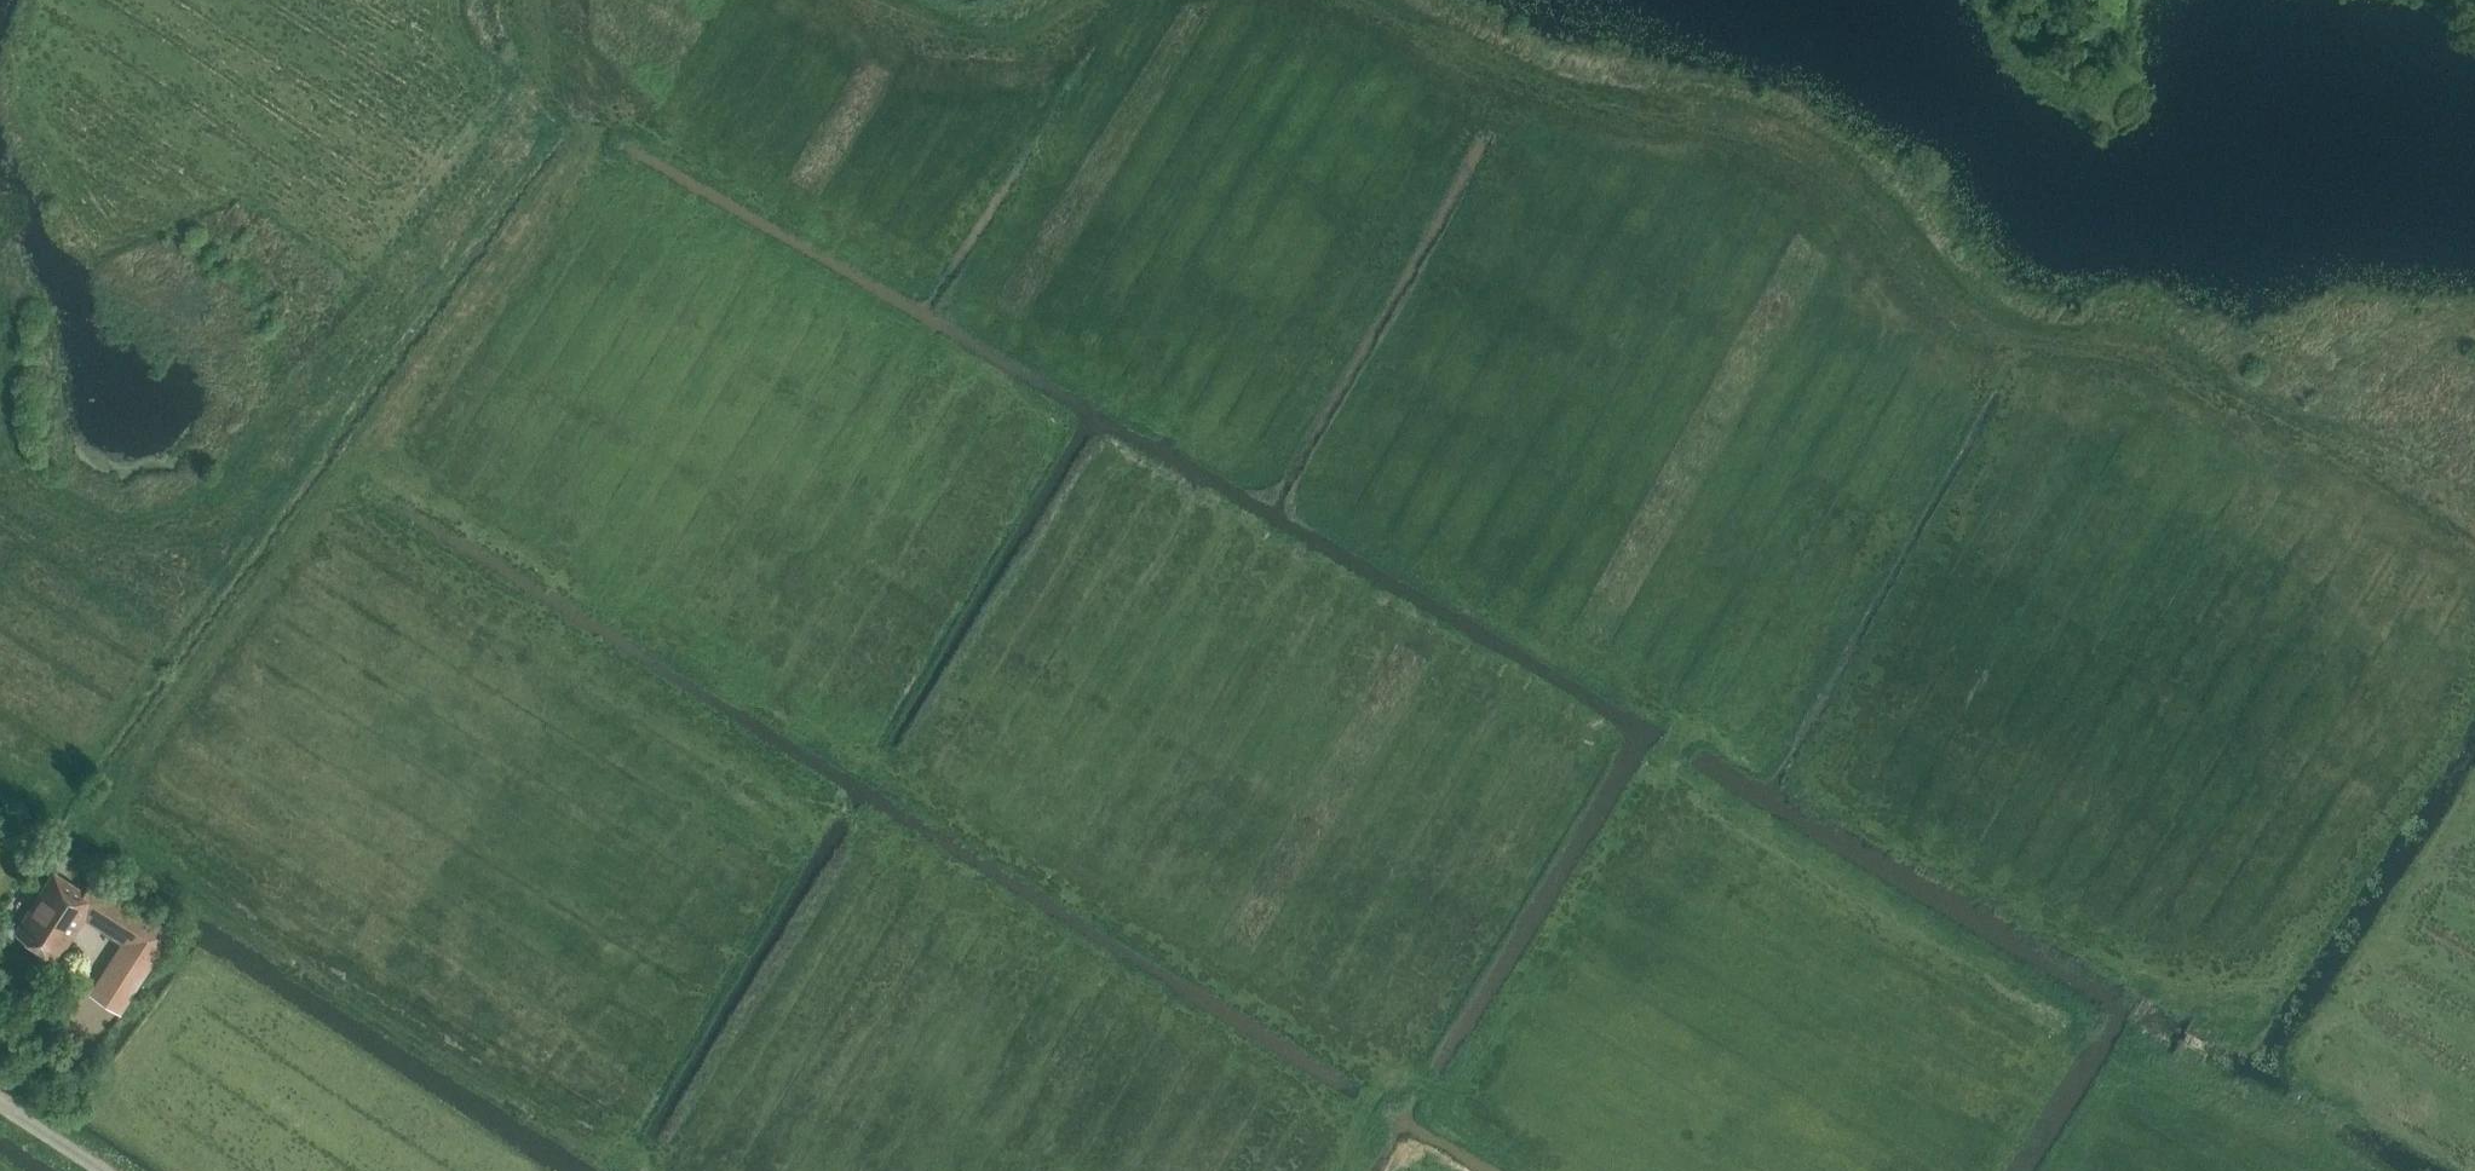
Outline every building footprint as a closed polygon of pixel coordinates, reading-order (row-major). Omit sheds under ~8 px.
[(94,996),(119,1012),(171,932),(101,887),(94,898),(53,872),(14,932),(56,959),(86,912),(126,937),(130,949),(121,963),(117,961),(94,996)]
